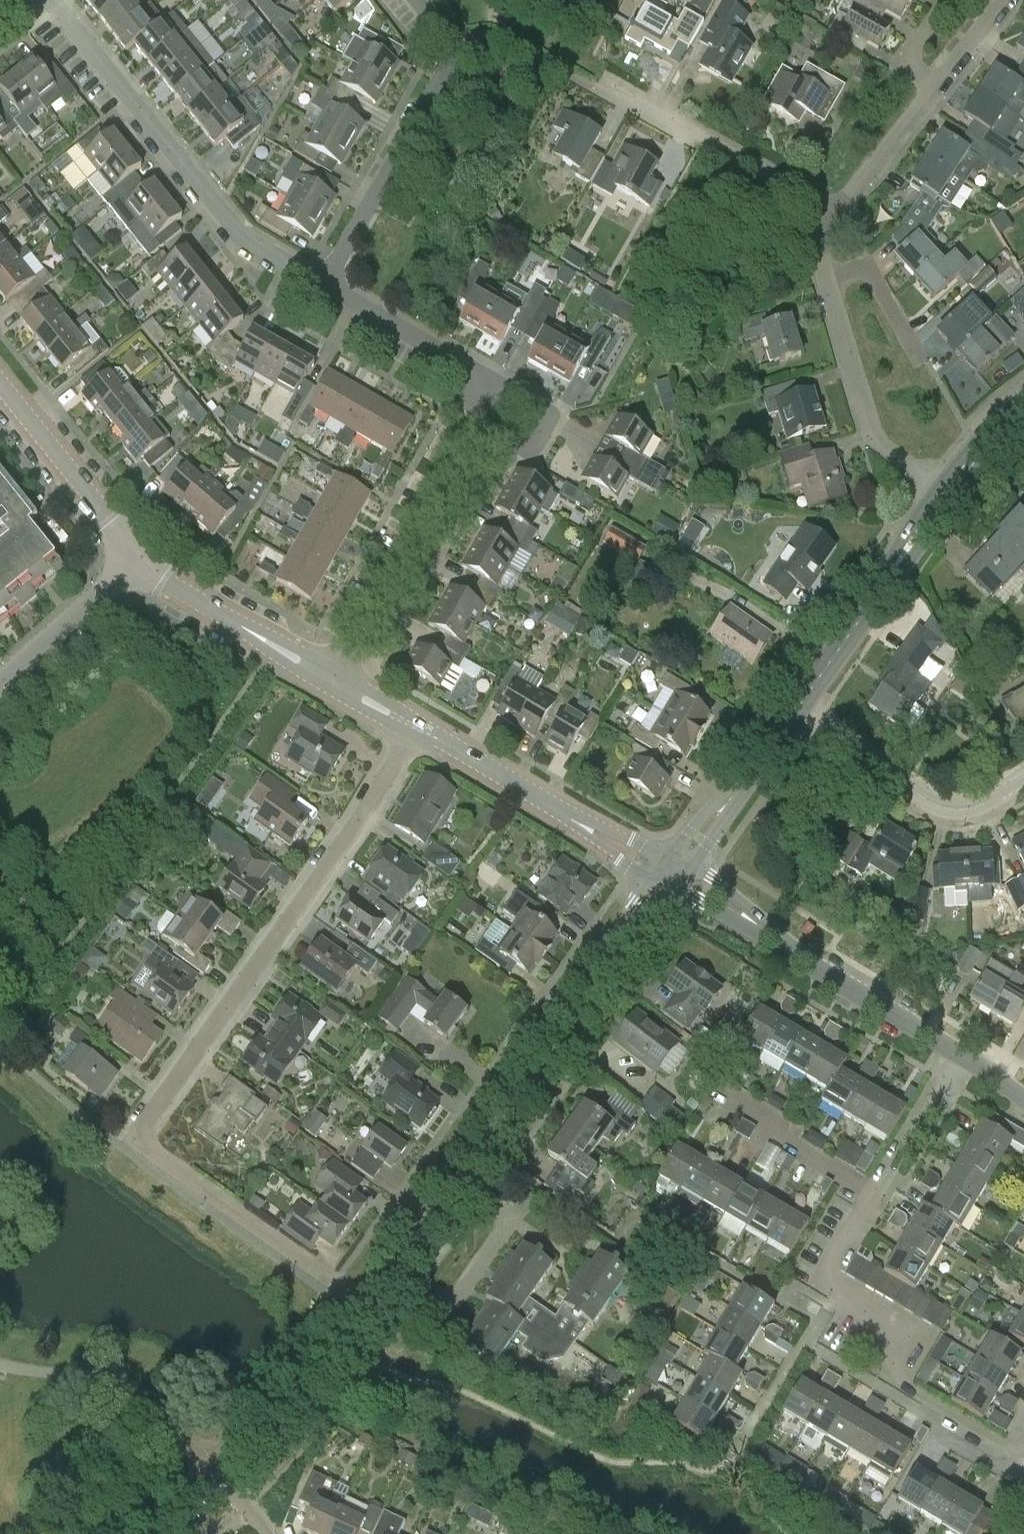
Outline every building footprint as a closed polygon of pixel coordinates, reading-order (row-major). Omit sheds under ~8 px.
[(86,0),(100,17),(121,0),(86,0)] [(100,17),(113,34),(141,12),(141,11),(132,0),(121,0),(100,17)] [(240,15),(250,7),(244,0),(234,8),(240,15)] [(335,15),(353,0),(324,0),(335,15)] [(671,56),(678,43),(689,48),(704,21),(685,11),(678,23),(662,14),(667,4),(661,0),(647,0),(625,39),(641,48),(644,41),(671,56)] [(913,0),(866,0),(865,0),(840,0),(854,9),(862,13),(863,12),(868,2),(901,21),(913,0)] [(702,68),(729,84),(751,46),(738,38),(750,17),(723,2),(699,44),(712,51),(702,68)] [(149,4),(141,11),(141,12),(113,34),(127,52),(135,45),(134,45),(163,21),(149,4)] [(250,7),(240,15),(245,22),(255,14),(250,7)] [(854,9),(848,19),(839,14),(827,34),(845,44),(851,34),(878,49),(890,28),(863,12),(862,13),(854,9)] [(172,14),(163,21),(134,45),(135,45),(148,62),(187,32),(172,14)] [(278,32),(288,24),(282,17),(272,25),(278,32)] [(202,20),(191,26),(211,61),(222,55),(202,20)] [(283,39),(293,31),(288,24),(278,32),(283,39)] [(357,40),(364,45),(353,64),(387,84),(399,63),(380,52),(386,42),(363,30),(357,40)] [(187,32),(148,62),(162,78),(200,48),(187,32)] [(267,49),(277,41),(271,34),(261,42),(267,49)] [(277,41),(267,49),(272,55),(282,47),(277,41)] [(200,48),(162,78),(175,95),(214,65),(200,48)] [(280,66),(291,80),(298,67),(291,58),(280,66)] [(76,94),(77,94),(53,65),(44,72),(34,60),(16,74),(39,102),(47,112),(48,111),(47,111),(63,98),(66,101),(76,94)] [(328,91),(351,103),(356,94),(375,105),(387,84),(353,64),(342,84),(334,80),(328,91)] [(217,89),(227,81),(214,65),(175,95),(189,112),(217,90),(217,89)] [(866,85),(873,72),(861,65),(857,72),(859,81),(866,85)] [(824,122),(844,87),(807,66),(799,81),(783,72),(765,104),(794,121),(801,109),(824,122)] [(1021,85),(1021,84),(996,68),(981,92),(1005,108),(1005,109),(1018,117),(1023,107),(1023,101),(1023,100),(1023,87),(1021,85)] [(21,116),(39,102),(16,74),(0,87),(0,105),(13,122),(21,116)] [(217,90),(189,112),(202,129),(241,99),(239,96),(229,104),(217,90)] [(318,125),(352,145),(364,124),(345,113),(351,103),(328,91),(322,101),(330,105),(318,125)] [(991,131),(1005,109),(1005,108),(981,92),(966,115),(974,121),(967,133),(1017,166),(1022,157),(1013,151),(1015,148),(991,131)] [(254,115),(241,99),(202,129),(216,146),(226,139),(234,149),(261,127),(252,116),(254,115)] [(13,123),(13,122),(0,105),(0,138),(3,141),(18,129),(13,123)] [(567,135),(562,144),(554,157),(579,171),(600,134),(563,113),(554,128),(567,135)] [(316,164),(321,155),(340,166),(352,145),(318,125),(312,137),(304,133),(293,152),(316,164)] [(280,131),(271,126),(264,138),(273,143),(280,131)] [(99,129),(77,145),(66,154),(88,181),(127,150),(113,132),(106,138),(99,129)] [(972,172),(977,175),(985,171),(988,167),(1008,181),(1019,174),(1021,171),(1016,167),(1017,166),(967,133),(959,144),(944,134),(928,158),(965,182),(972,172)] [(591,187),(612,198),(617,188),(650,206),(661,186),(650,179),(657,166),(624,147),(612,169),(604,164),(591,187)] [(88,181),(108,207),(141,181),(135,173),(141,168),(127,150),(88,181)] [(951,176),(964,184),(965,182),(928,158),(913,181),(937,197),(951,176)] [(322,176),(293,159),(283,178),(296,186),(290,198),(323,218),(335,197),(316,186),(322,176)] [(250,163),(245,171),(256,177),(261,170),(250,163)] [(45,188),(38,178),(29,185),(37,194),(45,188)] [(154,183),(147,188),(141,181),(108,207),(129,232),(168,200),(154,183)] [(12,200),(19,209),(32,199),(24,190),(12,200)] [(923,193),(922,194),(915,205),(935,218),(943,207),(923,193)] [(49,198),(43,203),(50,212),(56,207),(49,198)] [(255,217),(261,222),(287,237),(292,227),(311,238),(323,218),(290,198),(279,216),(268,210),(262,206),(255,217)] [(182,231),(175,224),(182,218),(168,200),(129,232),(149,257),(182,231)] [(74,208),(68,201),(52,214),(58,222),(74,208)] [(913,235),(915,237),(895,256),(915,277),(937,256),(930,249),(936,243),(927,233),(935,218),(915,205),(902,224),(913,235)] [(496,208),(489,212),(495,224),(502,220),(496,208)] [(43,227),(51,237),(58,232),(50,222),(43,227)] [(83,227),(71,237),(81,250),(93,240),(83,227)] [(0,251),(0,279),(22,262),(31,254),(26,248),(17,256),(8,245),(0,251)] [(72,249),(64,256),(72,265),(79,259),(72,249)] [(186,249),(170,261),(163,252),(142,269),(150,279),(157,273),(171,290),(200,267),(186,249)] [(947,261),(940,254),(938,257),(937,256),(915,277),(934,298),(957,276),(967,287),(986,270),(975,258),(966,267),(954,254),(947,261)] [(12,298),(20,307),(43,288),(52,281),(45,272),(36,279),(22,262),(0,279),(0,294),(7,302),(12,298)] [(481,332),(501,298),(483,288),(489,268),(479,262),(462,292),(473,298),(461,320),(481,332)] [(185,308),(215,285),(200,267),(171,290),(185,308)] [(566,287),(571,277),(574,278),(576,275),(563,268),(556,281),(566,287)] [(977,298),(996,280),(986,270),(967,287),(977,298)] [(594,272),(591,278),(606,287),(610,281),(594,272)] [(112,276),(106,281),(112,288),(114,291),(116,290),(124,283),(120,277),(112,276)] [(124,283),(116,290),(126,303),(136,295),(125,282),(124,283)] [(199,326),(229,303),(215,285),(185,308),(199,326)] [(27,316),(22,321),(36,338),(64,315),(43,288),(20,307),(27,316)] [(1017,296),(1012,301),(1023,321),(1023,289),(1017,296)] [(598,290),(592,301),(604,309),(611,298),(598,290)] [(501,298),(481,332),(501,344),(514,322),(525,328),(542,298),(532,292),(518,308),(501,298)] [(108,294),(99,302),(105,309),(114,302),(108,294)] [(530,331),(542,338),(529,360),(549,371),(569,337),(552,327),(558,307),(548,301),(530,331)] [(216,363),(234,342),(228,333),(243,321),(229,303),(199,326),(213,343),(206,349),(216,363)] [(956,352),(978,332),(960,311),(937,331),(956,352)] [(141,312),(135,317),(138,321),(144,316),(141,312)] [(78,332),(90,322),(86,315),(73,325),(64,315),(36,338),(49,355),(78,331),(78,332)] [(166,321),(161,315),(155,319),(160,325),(166,321)] [(774,364),(801,356),(790,319),(768,326),(765,316),(740,323),(746,342),(766,336),(774,364)] [(1003,325),(996,317),(979,332),(978,332),(956,352),(975,373),(1007,345),(996,332),(1003,325)] [(151,336),(160,328),(152,319),(143,326),(151,336)] [(168,338),(162,330),(160,328),(151,336),(158,345),(168,338)] [(255,374),(274,341),(254,330),(244,347),(234,342),(216,363),(231,371),(236,363),(255,374)] [(63,372),(68,368),(76,377),(108,351),(100,341),(91,348),(78,332),(78,331),(49,355),(63,372)] [(569,337),(549,371),(570,383),(582,361),(594,368),(611,338),(601,332),(587,347),(569,337)] [(275,385),(294,353),(274,341),(255,374),(275,385)] [(150,351),(143,356),(151,366),(158,360),(150,351)] [(294,396),(285,413),(296,419),(300,411),(314,387),(304,382),(314,364),(294,353),(275,385),(294,396)] [(130,385),(119,371),(115,371),(112,373),(103,363),(80,381),(88,391),(82,396),(96,413),(101,410),(100,409),(127,387),(130,385)] [(328,371),(309,406),(299,422),(307,427),(316,410),(330,418),(350,384),(328,371)] [(658,392),(671,388),(669,379),(656,383),(658,392)] [(180,384),(172,391),(180,401),(188,394),(180,384)] [(326,426),(321,435),(341,447),(371,396),(350,384),(330,418),(345,427),(342,433),(340,432),(339,433),(326,426)] [(791,439),(825,429),(813,391),(798,396),(795,384),(762,394),(769,416),(782,412),(791,439)] [(114,426),(150,397),(146,392),(145,391),(136,398),(127,387),(100,409),(101,410),(114,426)] [(146,392),(150,397),(157,391),(153,387),(146,392)] [(694,405),(702,400),(695,389),(687,394),(694,405)] [(188,394),(180,401),(178,402),(184,409),(194,401),(188,394)] [(355,440),(353,439),(356,433),(372,442),(392,408),(371,396),(341,447),(348,451),(355,440)] [(127,443),(150,425),(155,422),(146,410),(155,403),(150,397),(114,426),(127,442),(127,443)] [(384,471),(413,420),(392,408),(372,442),(386,450),(376,467),(384,471)] [(218,410),(213,414),(216,417),(218,420),(225,415),(220,409),(218,410)] [(669,474),(641,458),(654,436),(617,415),(605,437),(625,449),(619,459),(659,481),(660,480),(664,483),(669,474)] [(236,433),(242,423),(231,416),(224,427),(236,433)] [(143,459),(150,468),(173,450),(165,439),(163,441),(150,425),(127,443),(127,442),(122,446),(137,464),(143,459)] [(307,434),(302,443),(313,449),(318,440),(307,434)] [(257,454),(278,466),(285,453),(264,442),(257,454)] [(831,504),(847,499),(833,452),(812,458),(808,446),(779,455),(790,489),(809,484),(815,504),(830,500),(831,504)] [(225,456),(230,459),(237,451),(232,448),(225,456)] [(159,480),(169,488),(163,493),(181,508),(184,504),(203,482),(203,481),(187,468),(189,466),(179,457),(159,480)] [(629,478),(653,492),(654,491),(657,493),(662,485),(659,483),(659,481),(619,459),(614,469),(594,457),(581,479),(617,499),(629,478)] [(274,472),(262,465),(261,468),(260,469),(257,475),(268,481),(269,482),(274,472)] [(315,473),(332,482),(324,496),(358,516),(371,494),(320,465),(315,473)] [(214,468),(203,481),(203,482),(184,504),(200,517),(200,518),(223,491),(213,482),(220,473),(214,468)] [(553,490),(517,470),(506,489),(542,510),(553,490)] [(15,602),(21,609),(36,596),(30,589),(52,572),(58,579),(67,572),(29,525),(37,518),(0,471),(0,530),(1,529),(5,534),(0,539),(0,614),(15,602)] [(698,484),(688,479),(682,490),(692,495),(698,484)] [(559,494),(582,508),(588,497),(565,484),(559,494)] [(509,530),(532,543),(538,532),(531,528),(542,510),(506,489),(495,508),(515,520),(509,530)] [(200,517),(196,522),(197,522),(213,536),(218,531),(227,539),(254,508),(236,493),(227,495),(223,491),(200,518),(200,517)] [(310,507),(300,501),(296,507),(346,537),(358,516),(324,496),(315,511),(310,508),(310,507)] [(308,523),(300,537),(335,557),(346,537),(296,507),(292,515),(303,521),(303,520),(308,523)] [(1019,509),(997,532),(999,533),(965,569),(994,596),(1023,565),(1023,513),(1019,509)] [(679,528),(667,521),(659,535),(659,537),(670,543),(679,528)] [(785,602),(797,585),(805,590),(834,548),(806,527),(764,587),(785,602)] [(288,558),(323,578),(335,557),(300,537),(284,528),(279,536),(295,545),(288,558)] [(472,547),(508,568),(519,550),(525,553),(532,543),(509,530),(503,540),(483,528),(472,547)] [(604,544),(638,564),(646,549),(613,529),(604,544)] [(472,547),(461,567),(481,578),(476,588),(498,601),(502,595),(504,590),(498,587),(508,568),(472,547)] [(279,574),(274,571),(275,569),(264,563),(259,571),(310,600),(323,578),(288,558),(279,574)] [(577,570),(564,562),(548,590),(561,598),(577,570)] [(470,598),(450,586),(439,606),(475,626),(486,608),(492,612),(498,601),(476,588),(470,598)] [(502,595),(498,601),(505,605),(507,601),(509,599),(502,595)] [(442,646),(448,650),(465,659),(471,649),(464,645),(475,626),(439,606),(428,625),(448,637),(442,646)] [(752,665),(772,636),(731,607),(711,636),(752,665)] [(539,624),(544,614),(534,609),(529,619),(538,624),(539,624)] [(579,621),(567,613),(558,629),(570,636),(579,621)] [(586,637),(588,626),(578,624),(576,635),(586,637)] [(940,669),(925,659),(936,643),(917,630),(886,673),(892,677),(885,687),(884,686),(871,704),(900,725),(940,669)] [(404,667),(452,694),(464,673),(459,670),(465,659),(448,650),(442,646),(437,656),(416,645),(404,667)] [(627,648),(619,661),(631,668),(638,655),(627,648)] [(545,679),(525,668),(522,673),(512,667),(499,690),(509,696),(497,716),(516,727),(537,691),(545,679)] [(660,686),(675,695),(663,714),(699,736),(705,725),(703,724),(709,714),(686,700),(692,690),(667,674),(660,686)] [(535,738),(547,718),(557,724),(566,708),(576,693),(566,687),(556,703),(537,691),(516,727),(535,738)] [(1003,702),(1021,733),(1023,731),(1023,689),(1003,702)] [(566,757),(578,737),(588,743),(601,721),(591,714),(587,721),(566,708),(557,724),(545,744),(566,757)] [(293,727),(304,734),(289,758),(326,781),(344,752),(320,738),(327,725),(303,710),(293,727)] [(661,741),(668,745),(684,755),(690,746),(692,747),(699,736),(663,714),(651,734),(636,725),(629,736),(655,752),(661,741)] [(235,748),(243,754),(248,747),(240,741),(235,748)] [(657,801),(670,779),(650,767),(656,757),(634,744),(627,755),(634,759),(621,779),(657,801)] [(290,847),(308,822),(287,807),(295,797),(267,777),(251,800),(265,809),(256,822),(290,847)] [(449,802),(451,798),(422,780),(395,826),(424,843),(441,814),(444,816),(448,809),(451,803),(449,802)] [(213,802),(202,795),(196,804),(206,811),(213,802)] [(188,810),(184,814),(185,820),(189,824),(196,824),(200,819),(199,813),(194,809),(188,810)] [(850,832),(834,858),(861,875),(866,866),(893,883),(917,844),(885,824),(871,845),(850,832)] [(218,887),(250,910),(266,889),(259,884),(272,865),(216,825),(206,840),(236,862),(218,887)] [(1012,841),(1023,863),(1023,835),(1012,841)] [(422,859),(449,879),(461,863),(433,844),(422,859)] [(419,879),(423,873),(388,849),(384,855),(383,854),(371,871),(372,872),(365,883),(386,898),(385,898),(399,908),(403,902),(407,897),(408,898),(420,880),(419,879)] [(993,886),(992,871),(991,850),(964,852),(966,887),(993,886)] [(937,853),(939,889),(944,888),(945,907),(967,906),(966,887),(964,852),(937,853)] [(496,868),(502,859),(494,854),(488,863),(496,868)] [(580,907),(596,884),(563,860),(546,883),(547,883),(538,896),(566,915),(574,903),(580,907)] [(1005,885),(1018,912),(1023,909),(1023,889),(1019,879),(1005,885)] [(137,906),(145,894),(136,887),(127,899),(137,906)] [(910,920),(924,922),(928,891),(914,889),(910,920)] [(511,931),(545,955),(552,945),(550,944),(557,934),(534,919),(542,909),(517,891),(503,911),(518,921),(511,931)] [(231,938),(241,923),(211,902),(207,908),(191,897),(177,917),(209,940),(217,928),(231,938)] [(345,940),(352,945),(353,945),(354,946),(361,937),(369,943),(384,921),(391,925),(399,915),(378,900),(371,910),(352,897),(336,920),(352,931),(345,940)] [(468,919),(477,907),(466,899),(457,911),(468,919)] [(211,965),(198,955),(209,940),(177,917),(175,919),(167,914),(159,925),(158,929),(159,932),(164,935),(162,937),(178,948),(173,954),(203,976),(211,965)] [(416,924),(409,935),(412,936),(423,944),(430,934),(416,924)] [(500,968),(507,958),(529,974),(535,964),(537,966),(545,955),(511,931),(503,941),(489,931),(475,950),(500,968)] [(378,963),(354,946),(353,945),(352,945),(344,958),(321,941),(302,969),(337,993),(355,967),(368,976),(378,963)] [(958,970),(969,976),(986,946),(969,948),(958,970)] [(174,1016),(193,990),(172,975),(180,963),(157,947),(143,966),(157,975),(143,994),(174,1016)] [(92,948),(82,963),(91,969),(101,955),(92,948)] [(971,999),(993,1012),(1015,973),(990,959),(982,973),(985,975),(971,999)] [(704,1015),(712,1003),(722,991),(685,964),(668,988),(677,995),(664,1012),(688,1029),(700,1012),(704,1015)] [(74,975),(82,980),(88,971),(80,966),(74,975)] [(388,989),(395,979),(385,972),(378,982),(388,989)] [(1023,984),(1023,979),(1015,973),(993,1012),(1014,1025),(1023,1008),(1023,998),(1018,994),(1023,984)] [(467,1012),(445,996),(440,1003),(425,992),(408,979),(379,1018),(378,1017),(374,1022),(393,1036),(416,1005),(430,1016),(425,1023),(446,1039),(467,1012)] [(142,1063),(161,1035),(145,1023),(137,1017),(143,1009),(117,990),(110,1000),(115,1003),(106,1015),(111,1018),(100,1033),(142,1063)] [(328,1003),(318,1017),(289,997),(273,1019),(278,1023),(272,1032),(299,1051),(305,1043),(306,1043),(323,1018),(338,1029),(347,1016),(328,1003)] [(782,1013),(785,1015),(794,1001),(787,997),(781,1007),(782,1013)] [(801,1005),(794,1001),(785,1015),(788,1017),(794,1015),(801,1005)] [(761,1052),(779,1020),(757,1007),(738,1039),(761,1052)] [(676,1043),(636,1012),(615,1039),(655,1070),(657,1067),(670,1078),(688,1054),(675,1044),(676,1043)] [(57,1019),(50,1029),(62,1037),(69,1027),(57,1019)] [(782,1065),(801,1033),(779,1020),(761,1052),(782,1065)] [(826,1039),(829,1041),(837,1027),(830,1023),(824,1033),(826,1039)] [(844,1031),(837,1027),(829,1041),(832,1043),(838,1041),(844,1031)] [(702,1028),(696,1037),(724,1057),(738,1039),(723,1028),(716,1038),(702,1028)] [(100,1099),(117,1075),(88,1054),(95,1044),(76,1031),(69,1042),(81,1051),(65,1074),(100,1099)] [(372,1031),(367,1037),(376,1043),(381,1037),(372,1031)] [(299,1051),(272,1032),(264,1042),(259,1039),(243,1062),(276,1085),(292,1062),(299,1051)] [(804,1078),(823,1046),(801,1033),(782,1065),(804,1078)] [(825,1090),(838,1069),(839,1069),(845,1059),(823,1046),(804,1078),(825,1090)] [(421,1128),(439,1103),(409,1082),(418,1070),(395,1054),(381,1074),(395,1085),(383,1101),(421,1128)] [(862,1077),(865,1079),(873,1065),(866,1061),(860,1071),(862,1077)] [(880,1069),(873,1065),(865,1079),(868,1081),(874,1079),(880,1069)] [(842,1114),(861,1082),(839,1069),(838,1069),(825,1090),(819,1100),(842,1114)] [(752,1075),(744,1089),(751,1093),(754,1088),(759,1079),(752,1075)] [(257,1124),(268,1109),(254,1099),(256,1096),(233,1080),(213,1110),(210,1108),(194,1130),(224,1151),(238,1131),(245,1135),(254,1122),(257,1124)] [(864,1127),(882,1095),(861,1082),(842,1114),(864,1127)] [(909,1105),(917,1091),(910,1087),(904,1097),(906,1103),(909,1105)] [(655,1088),(639,1108),(673,1133),(684,1118),(671,1108),(675,1103),(655,1088)] [(276,1105),(281,1098),(268,1089),(263,1096),(276,1105)] [(770,1095),(765,1103),(774,1109),(779,1100),(770,1095)] [(882,1095),(864,1127),(886,1140),(905,1108),(882,1095)] [(705,1115),(713,1102),(705,1097),(698,1111),(705,1115)] [(592,1148),(600,1137),(613,1146),(622,1133),(628,1137),(636,1125),(602,1101),(595,1111),(582,1102),(564,1127),(592,1148)] [(317,1113),(304,1130),(315,1138),(328,1121),(317,1113)] [(985,1124),(981,1122),(968,1144),(999,1163),(1011,1142),(1023,1149),(1023,1132),(992,1113),(985,1124)] [(735,1133),(740,1136),(748,1123),(742,1119),(735,1133)] [(648,1120),(642,1128),(650,1134),(656,1125),(648,1120)] [(292,1121),(285,1131),(294,1137),(301,1127),(292,1121)] [(750,1141),(757,1128),(748,1123),(740,1136),(750,1141)] [(392,1169),(407,1147),(379,1127),(351,1165),(373,1180),(385,1164),(392,1169)] [(592,1148),(564,1127),(546,1152),(559,1162),(552,1172),(583,1195),(591,1184),(585,1180),(594,1167),(584,1160),(592,1148)] [(954,1128),(949,1135),(964,1143),(965,1141),(964,1134),(954,1128)] [(963,1144),(964,1143),(949,1135),(945,1142),(956,1148),(963,1144)] [(955,1166),(986,1184),(999,1163),(968,1144),(955,1166)] [(679,1189),(697,1158),(675,1145),(657,1176),(679,1189)] [(321,1162),(331,1161),(333,1159),(321,1150),(320,1153),(321,1162)] [(856,1166),(865,1171),(874,1156),(865,1151),(856,1166)] [(779,1168),(787,1155),(781,1152),(773,1165),(779,1168)] [(787,1155),(779,1168),(788,1174),(796,1160),(787,1155)] [(701,1202),(719,1171),(697,1158),(679,1189),(701,1202)] [(321,1206),(349,1225),(349,1226),(350,1227),(366,1204),(347,1190),(355,1179),(332,1162),(316,1186),(329,1195),(322,1205),(321,1206)] [(942,1187),(973,1206),(986,1184),(955,1166),(942,1187)] [(722,1215),(741,1184),(719,1171),(701,1202),(722,1215)] [(928,1171),(924,1178),(938,1186),(939,1184),(938,1177),(928,1171)] [(825,1196),(833,1183),(826,1178),(818,1191),(825,1196)] [(937,1187),(938,1186),(924,1178),(920,1185),(930,1191),(937,1187)] [(744,1227),(762,1197),(741,1184),(722,1215),(744,1227)] [(929,1209),(954,1225),(953,1225),(959,1229),(973,1206),(942,1187),(929,1209)] [(584,1202),(574,1195),(569,1201),(579,1209),(584,1202)] [(766,1240),(784,1209),(762,1197),(744,1227),(766,1240)] [(250,1206),(259,1212),(265,1204),(256,1198),(250,1206)] [(349,1225),(321,1206),(322,1205),(320,1204),(312,1215),(299,1206),(283,1229),(305,1245),(314,1234),(333,1248),(349,1226),(349,1225)] [(909,1227),(941,1246),(953,1225),(954,1225),(929,1209),(922,1205),(909,1227)] [(784,1209),(766,1240),(789,1254),(807,1223),(784,1209)] [(896,1210),(892,1216),(906,1225),(907,1222),(906,1216),(896,1210)] [(905,1226),(906,1225),(892,1216),(888,1223),(898,1229),(905,1226)] [(896,1248),(928,1267),(941,1246),(909,1227),(896,1248)] [(1011,1233),(1004,1245),(1014,1251),(1021,1239),(1011,1233)] [(593,1326),(629,1273),(600,1253),(593,1263),(589,1260),(573,1282),(578,1285),(555,1317),(529,1299),(553,1265),(524,1245),(517,1255),(512,1251),(497,1274),(501,1277),(486,1299),(489,1301),(468,1330),(473,1334),(466,1344),(495,1364),(519,1330),(531,1338),(524,1348),(543,1361),(558,1359),(571,1341),(575,1344),(589,1323),(593,1326)] [(856,1256),(865,1260),(871,1264),(873,1260),(871,1254),(861,1248),(856,1256)] [(928,1267),(896,1248),(883,1271),(884,1271),(894,1277),(904,1283),(913,1289),(915,1290),(915,1289),(928,1267)] [(853,1280),(854,1278),(865,1260),(856,1256),(845,1275),(853,1280)] [(986,1270),(991,1262),(981,1256),(977,1264),(986,1270)] [(854,1278),(853,1280),(863,1285),(875,1266),(871,1264),(865,1260),(854,1278)] [(873,1291),(884,1271),(883,1271),(875,1266),(863,1285),(873,1291)] [(882,1297),(894,1277),(884,1271),(873,1291),(882,1297)] [(973,1292),(980,1282),(970,1276),(964,1287),(973,1292)] [(892,1302),(904,1283),(894,1277),(882,1297),(892,1302)] [(990,1288),(989,1281),(984,1277),(978,1287),(988,1293),(990,1288)] [(902,1308),(913,1289),(904,1283),(892,1302),(902,1308)] [(729,1308),(760,1327),(774,1305),(743,1286),(729,1308)] [(913,1289),(902,1308),(912,1314),(923,1294),(915,1289),(915,1290),(913,1289)] [(969,1307),(980,1313),(989,1297),(979,1291),(969,1307)] [(912,1314),(921,1320),(933,1300),(923,1294),(912,1314)] [(921,1320),(931,1325),(943,1306),(933,1300),(921,1320)] [(959,1313),(964,1306),(955,1301),(951,1308),(959,1313)] [(931,1325),(942,1332),(954,1312),(943,1306),(931,1325)] [(716,1330),(747,1348),(760,1327),(729,1308),(716,1330)] [(1021,1314),(1008,1336),(1023,1346),(1023,1316),(1021,1314)] [(764,1329),(779,1338),(783,1331),(772,1325),(766,1326),(764,1329)] [(779,1338),(764,1329),(762,1333),(764,1339),(774,1345),(779,1338)] [(747,1348),(716,1330),(703,1352),(710,1356),(734,1370),(747,1348)] [(977,1357),(1008,1375),(1021,1353),(990,1334),(977,1357)] [(658,1354),(667,1359),(674,1348),(665,1343),(658,1354)] [(658,1354),(651,1366),(655,1368),(658,1370),(662,1373),(669,1361),(667,1359),(658,1354)] [(697,1377),(727,1396),(741,1374),(734,1370),(710,1356),(697,1377)] [(964,1378),(995,1397),(1008,1375),(977,1357),(964,1378)] [(621,1374),(609,1367),(601,1378),(613,1386),(621,1374)] [(823,1387),(826,1389),(835,1375),(828,1371),(821,1381),(823,1387)] [(745,1377),(758,1384),(759,1385),(763,1379),(753,1372),(747,1374),(745,1377)] [(842,1379),(835,1375),(826,1389),(830,1391),(836,1390),(842,1379)] [(684,1399),(714,1417),(727,1396),(697,1377),(684,1399)] [(759,1385),(758,1384),(745,1377),(743,1381),(744,1386),(755,1392),(759,1385)] [(995,1397),(964,1378),(951,1401),(982,1419),(995,1397)] [(805,1424),(823,1393),(801,1380),(782,1411),(805,1424)] [(634,1394),(643,1399),(648,1390),(639,1385),(634,1394)] [(602,1394),(601,1395),(614,1404),(618,1398),(605,1389),(602,1394)] [(826,1437),(845,1406),(823,1393),(805,1424),(826,1437)] [(866,1413),(870,1415),(878,1401),(871,1396),(865,1407),(866,1413)] [(1003,1397),(1001,1400),(1015,1409),(1019,1402),(1009,1396),(1003,1397)] [(714,1417),(684,1399),(670,1421),(701,1440),(714,1417)] [(1010,1415),(1015,1409),(1001,1400),(999,1404),(1000,1409),(1010,1415)] [(885,1405),(878,1401),(870,1415),(873,1417),(879,1416),(885,1405)] [(848,1450),(866,1419),(845,1406),(826,1437),(848,1450)] [(719,1420),(733,1429),(737,1422),(726,1416),(721,1417),(719,1420)] [(870,1463),(888,1432),(866,1419),(848,1450),(870,1463)] [(733,1429),(719,1420),(717,1424),(718,1429),(729,1436),(733,1429)] [(921,1446),(926,1437),(930,1431),(922,1427),(916,1436),(917,1443),(921,1446)] [(371,1435),(363,1432),(358,1444),(366,1447),(371,1435)] [(863,1476),(885,1488),(910,1445),(888,1432),(870,1463),(871,1463),(863,1476)] [(398,1461),(404,1465),(410,1453),(404,1450),(398,1461)] [(410,1453),(404,1465),(411,1468),(417,1456),(410,1453)] [(784,1459),(774,1453),(772,1457),(766,1466),(776,1473),(784,1459)] [(807,1470),(798,1464),(788,1458),(781,1472),(790,1477),(800,1483),(800,1482),(807,1470)] [(939,1475),(941,1476),(950,1462),(943,1458),(937,1469),(939,1475)] [(957,1467),(950,1462),(941,1476),(944,1478),(951,1477),(957,1467)] [(919,1511),(937,1480),(915,1467),(897,1498),(919,1511)] [(350,1491),(337,1485),(338,1485),(312,1473),(299,1502),(313,1509),(303,1532),(308,1533),(330,1533),(347,1497),(350,1491)] [(810,1492),(817,1481),(806,1475),(799,1486),(810,1492)] [(940,1524),(959,1493),(937,1480),(919,1511),(940,1524)] [(444,1497),(449,1487),(440,1482),(435,1492),(444,1497)] [(837,1495),(827,1489),(820,1499),(830,1506),(837,1495)] [(981,1506),(959,1493),(940,1524),(957,1533),(985,1533),(996,1515),(981,1506)] [(1000,1512),(1009,1498),(1001,1493),(995,1503),(996,1509),(1000,1512)] [(382,1512),(370,1507),(369,1507),(347,1497),(330,1533),(358,1533),(360,1530),(369,1533),(372,1533),(382,1512)] [(848,1501),(842,1511),(857,1520),(863,1510),(848,1501)] [(374,1533),(400,1533),(406,1522),(384,1512),(374,1533)]
